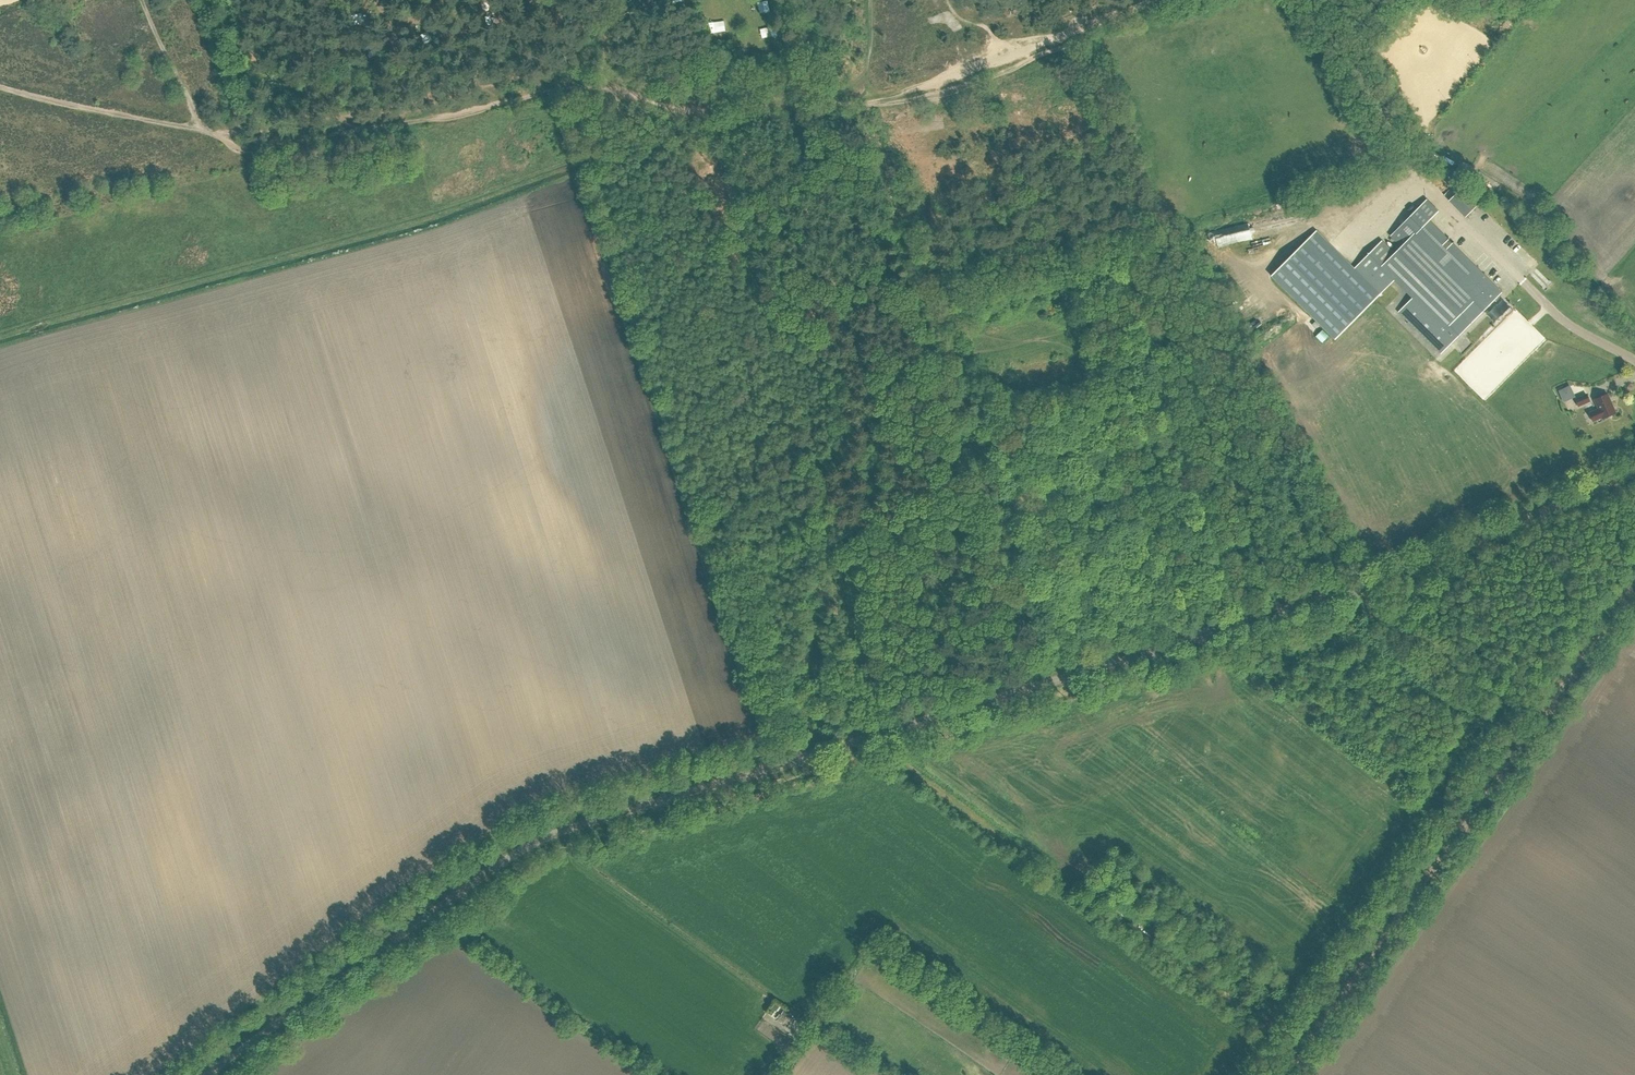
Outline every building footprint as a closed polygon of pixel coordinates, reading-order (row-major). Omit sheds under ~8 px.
[(1462,188),(1449,200),(1465,216),(1478,204),(1462,188)] [(1438,211),(1427,200),(1391,236),(1400,246),(1394,253),(1382,241),(1359,264),(1354,269),(1316,231),(1271,276),(1335,339),(1394,280),(1412,297),(1398,311),(1440,353),(1502,291),(1430,219),(1438,211)] [(1210,249),(1256,241),(1254,232),(1208,240),(1210,249)] [(1253,250),(1271,246),(1270,240),(1251,245),(1253,250)] [(1498,322),(1511,308),(1503,300),(1489,314),(1498,322)] [(1564,403),(1576,398),(1571,385),(1559,390),(1564,403)] [(1578,407),(1590,402),(1587,394),(1575,399),(1578,407)] [(1602,419),(1615,413),(1607,394),(1594,399),(1597,409),(1588,413),(1592,422),(1602,418),(1602,419)] [(1386,791),(1393,784),(1388,778),(1380,785),(1386,791)] [(785,1024),(792,1013),(786,1009),(779,1020),(785,1024)]
